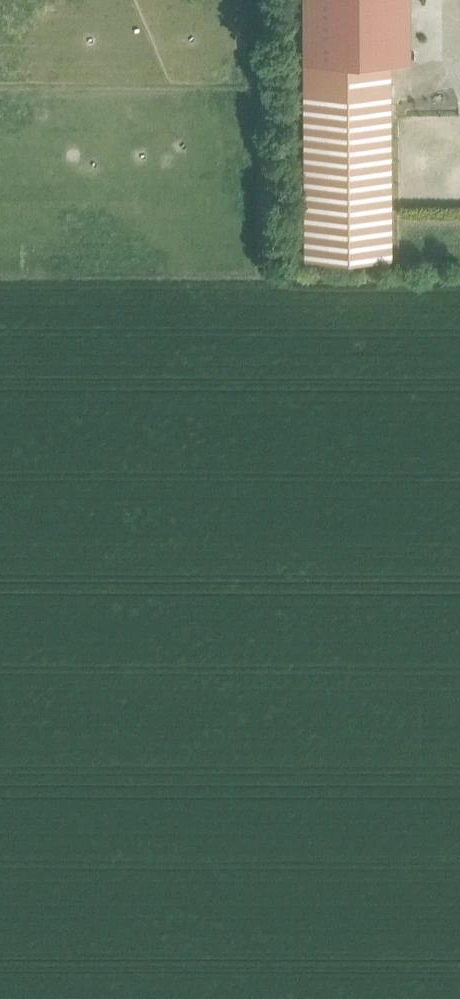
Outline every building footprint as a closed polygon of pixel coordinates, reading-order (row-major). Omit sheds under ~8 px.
[(391,62),(401,62),(400,0),(304,0),(306,258),(392,257),(391,62)]
